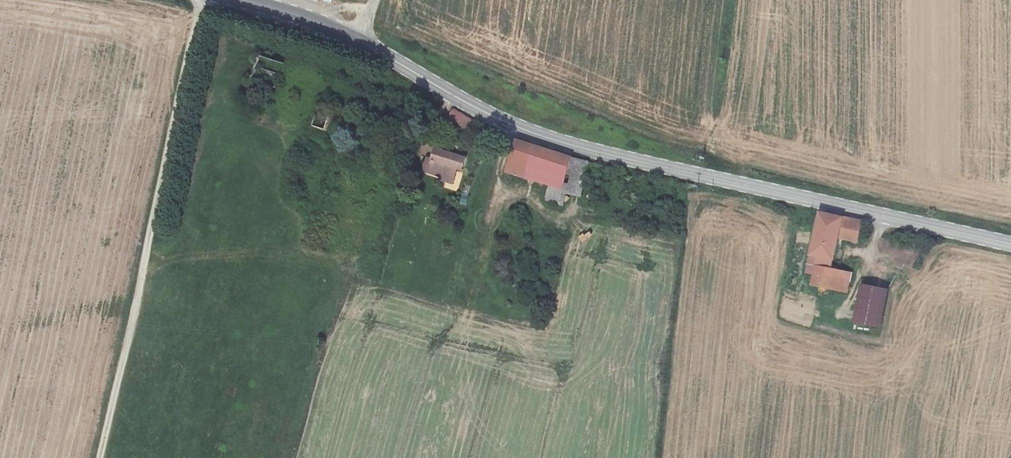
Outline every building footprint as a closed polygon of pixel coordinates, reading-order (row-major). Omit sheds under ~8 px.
[(336,106),(321,101),(313,126),(326,130),(336,106)] [(468,131),(475,120),(453,107),(446,117),(468,131)] [(508,172),(524,177),(533,155),(570,167),(564,194),(568,195),(583,196),(588,173),(596,175),(598,164),(517,139),(508,172)] [(465,159),(437,148),(433,159),(428,158),(424,170),(442,176),(441,179),(454,183),(458,168),(463,169),(465,159)] [(533,155),(524,177),(551,185),(545,201),(565,205),(568,195),(564,194),(570,167),(533,155)] [(814,284),(819,285),(832,288),(849,291),(853,272),(834,268),(840,238),(859,243),(863,221),(821,212),(808,274),(815,275),(814,284)] [(861,284),(853,321),(880,327),(888,289),(861,284)] [(830,294),(832,288),(819,285),(818,292),(830,294)]
